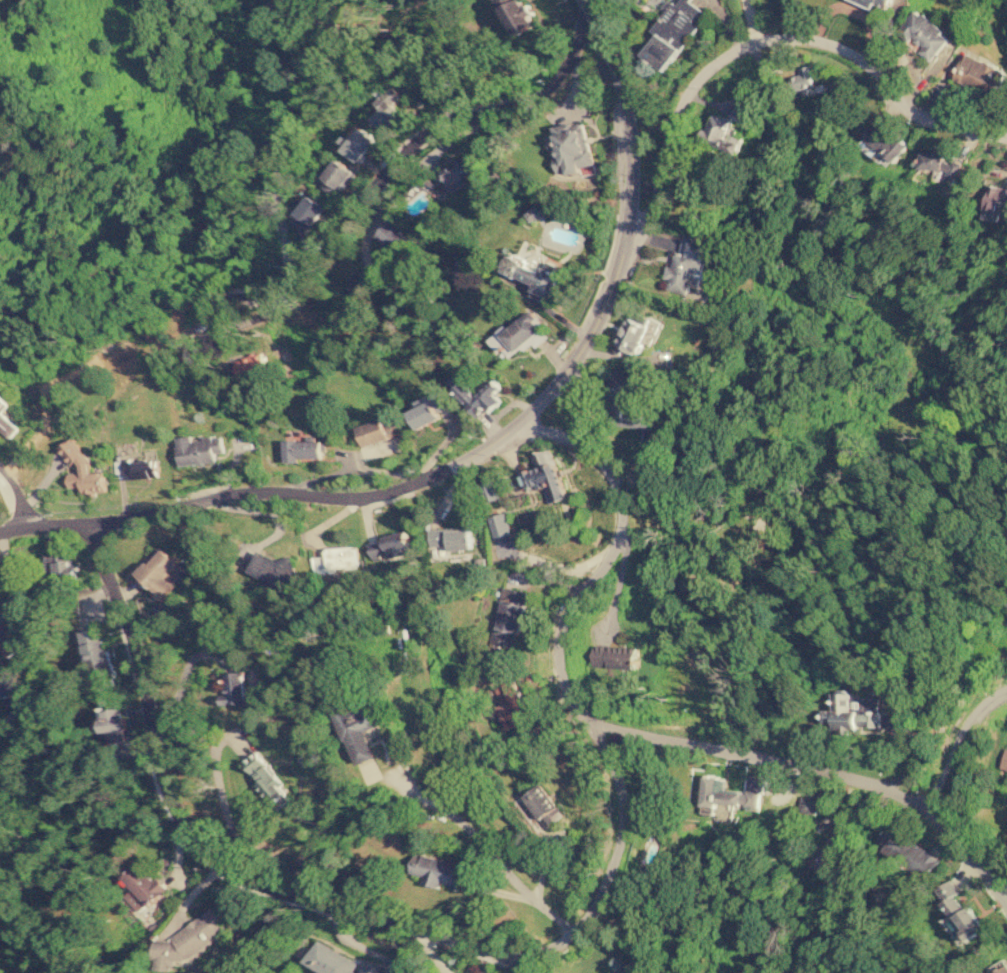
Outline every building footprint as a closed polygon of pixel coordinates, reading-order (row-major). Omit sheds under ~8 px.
[(537,24),(527,3),(521,6),(518,0),(499,0),(515,34),(537,24)] [(891,0),(851,0),(873,8),(875,3),(888,8),(891,0)] [(930,61),(950,36),(916,8),(895,32),(907,41),(910,37),(922,46),(918,51),(930,61)] [(953,80),(996,97),(1006,70),(964,53),(953,80)] [(816,88),(810,64),(799,67),(800,73),(791,75),(795,93),(816,88)] [(370,118),(381,130),(402,112),(394,103),(404,95),(393,83),(380,93),(381,95),(374,101),(381,109),(370,118)] [(745,112),(733,106),(728,117),(741,122),(745,112)] [(737,153),(742,136),(735,134),(739,124),(711,114),(702,140),(737,153)] [(552,125),(554,139),(549,140),(554,174),(580,171),(580,166),(591,165),(585,123),(573,124),(573,122),(552,125)] [(340,141),(346,144),(342,151),(360,162),(375,137),(351,123),(340,141)] [(901,160),(909,139),(873,123),(864,144),(901,160)] [(451,191),(466,183),(463,176),(478,168),(471,152),(439,168),(451,191)] [(920,169),(935,169),(935,179),(943,179),(943,176),(960,177),(962,155),(921,153),(920,169)] [(335,196),(353,170),(336,158),(318,184),(335,196)] [(1003,215),(1006,216),(1006,189),(989,186),(984,218),(1003,221),(1003,215)] [(312,228),(325,205),(308,195),(295,218),(312,228)] [(410,235),(387,219),(375,236),(383,241),(373,255),(388,266),(410,235)] [(707,243),(681,238),(678,251),(674,250),(671,266),(665,265),(662,277),(668,278),(666,289),(686,293),(689,277),(700,280),(707,243)] [(495,339),(500,345),(508,355),(512,351),(513,352),(546,327),(533,310),(495,339)] [(617,344),(624,344),(623,351),(641,353),(645,317),(631,315),(631,317),(620,316),(617,344)] [(502,402),(495,391),(501,388),(495,379),(477,390),(464,370),(450,379),(475,417),(487,410),(488,411),(502,402)] [(640,372),(615,370),(609,423),(653,428),(655,407),(636,405),(640,372)] [(416,427),(449,414),(440,391),(419,399),(421,404),(408,409),(416,427)] [(0,398),(0,430),(8,438),(18,428),(5,415),(11,408),(0,398)] [(355,424),(360,445),(397,436),(392,416),(355,424)] [(214,460),(213,453),(223,451),(221,436),(192,439),(192,434),(175,436),(179,465),(214,460)] [(321,458),(322,440),(283,439),(283,462),(298,462),(298,457),(321,458)] [(105,491),(103,471),(85,473),(82,440),(64,442),(66,472),(57,473),(59,487),(81,485),(81,493),(105,491)] [(547,502),(565,498),(553,449),(532,454),(535,467),(520,471),(525,489),(543,485),(547,502)] [(157,477),(156,458),(123,460),(123,478),(157,477)] [(447,545),(447,549),(470,548),(469,527),(428,528),(428,545),(447,545)] [(382,536),(383,540),(367,544),(371,562),(412,552),(406,530),(382,536)] [(135,572),(153,588),(150,592),(159,600),(174,584),(165,576),(178,562),(160,546),(135,572)] [(312,557),(312,573),(332,572),(332,568),(357,566),(356,546),(324,547),(325,556),(312,557)] [(45,555),(49,580),(73,577),(69,551),(45,555)] [(525,590),(501,586),(492,643),(517,646),(525,590)] [(5,657),(25,648),(12,621),(0,627),(0,646),(5,657)] [(89,676),(107,674),(101,628),(83,631),(89,676)] [(591,666),(637,667),(637,646),(592,645),(591,666)] [(22,693),(18,671),(0,675),(0,698),(22,693)] [(245,703),(244,671),(224,671),(224,694),(219,694),(220,704),(245,703)] [(879,727),(880,695),(833,694),(833,709),(823,709),(823,722),(833,722),(832,731),(851,731),(851,726),(879,727)] [(102,731),(124,729),(121,705),(100,708),(102,731)] [(375,755),(364,733),(378,726),(373,715),(340,731),(357,765),(375,755)] [(123,740),(122,731),(106,732),(107,741),(123,740)] [(1006,769),(1006,747),(1005,747),(999,767),(1006,769)] [(700,812),(713,812),(713,820),(727,820),(728,804),(745,805),(745,809),(759,810),(760,791),(726,790),(726,777),(702,776),(700,812)] [(8,806),(7,778),(0,778),(0,806),(8,806)] [(523,795),(544,827),(562,816),(541,783),(523,795)] [(800,813),(818,814),(819,796),(801,796),(800,813)] [(940,856),(887,826),(879,840),(886,844),(882,851),(928,877),(940,856)] [(458,863),(423,853),(421,859),(413,857),(409,872),(423,876),(422,882),(439,887),(441,882),(458,887),(459,882),(454,880),(458,863)] [(165,891),(139,862),(122,877),(148,906),(165,891)] [(985,930),(970,905),(963,909),(955,895),(959,892),(952,879),(937,888),(944,901),(967,940),(985,930)] [(155,969),(174,970),(174,964),(180,964),(222,934),(223,925),(211,907),(164,939),(156,939),(155,969)] [(361,959),(316,940),(305,964),(325,972),(355,972),(361,959)] [(1004,958),(987,968),(990,972),(1006,972),(1006,963),(1004,958)] [(381,963),(363,959),(360,972),(379,972),(381,963)]
